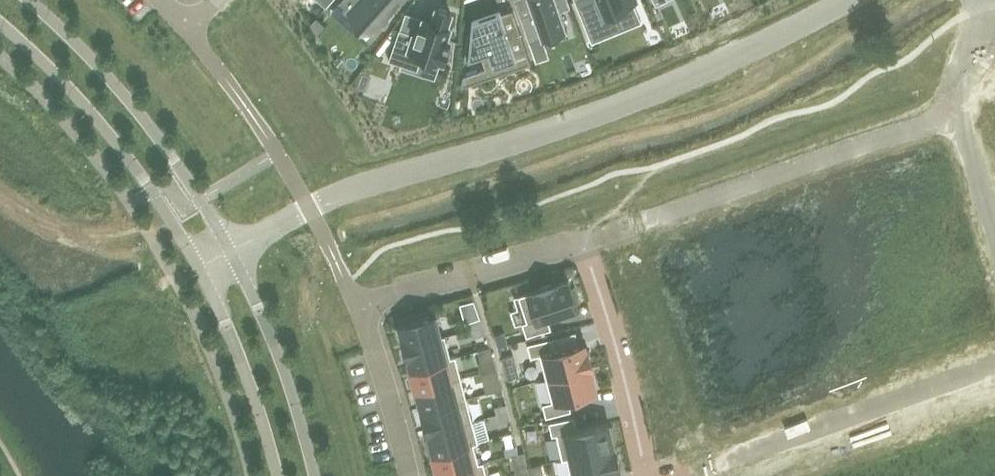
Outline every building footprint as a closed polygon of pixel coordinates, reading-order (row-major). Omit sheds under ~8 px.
[(374,30),(401,0),(340,0),(374,30)] [(568,0),(529,0),(533,10),(520,15),(529,40),(567,27),(560,9),(570,6),(568,0)] [(592,42),(624,30),(616,9),(636,1),(636,0),(576,0),(592,42)] [(399,28),(389,59),(417,69),(423,52),(440,58),(442,58),(449,38),(445,37),(449,25),(446,24),(450,11),(436,6),(432,19),(423,16),(423,17),(421,25),(418,24),(415,33),(400,28),(399,28)] [(467,34),(464,59),(488,51),(493,65),(528,53),(512,8),(501,12),(500,8),(472,18),(470,33),(467,34)] [(316,16),(309,23),(316,33),(325,24),(316,16)] [(526,335),(551,327),(547,315),(577,305),(576,302),(579,301),(575,286),(571,287),(568,279),(557,282),(557,281),(535,288),(535,289),(518,295),(527,320),(522,322),(526,335)] [(401,335),(404,346),(445,335),(440,336),(434,314),(400,323),(403,335),(401,335)] [(481,317),(469,321),(472,329),(483,325),(481,317)] [(483,325),(472,329),(474,337),(486,333),(483,325)] [(455,356),(455,355),(451,357),(445,335),(404,346),(407,357),(409,357),(411,368),(455,356)] [(552,336),(527,343),(530,356),(540,354),(545,377),(592,365),(588,349),(585,349),(583,342),(555,349),(552,336)] [(490,346),(478,350),(484,371),(496,367),(490,346)] [(513,353),(500,357),(506,380),(520,376),(513,353)] [(411,368),(417,388),(461,377),(455,356),(411,368)] [(551,401),(542,403),(546,416),(571,409),(568,397),(596,390),(590,366),(592,366),(592,365),(545,377),(551,401)] [(496,367),(484,371),(491,392),(502,388),(496,367)] [(421,409),(421,410),(466,398),(461,377),(417,388),(422,409),(421,409)] [(427,432),(472,420),(466,398),(421,410),(427,432)] [(497,413),(508,411),(506,403),(495,405),(497,413)] [(510,419),(508,411),(497,413),(499,422),(510,419)] [(574,415),(549,421),(552,434),(556,433),(562,458),(567,457),(615,446),(615,445),(613,445),(612,441),(615,440),(612,425),(608,426),(607,421),(577,427),(574,415)] [(429,433),(434,452),(478,441),(472,420),(427,432),(427,433),(429,433)] [(483,462),(483,461),(474,463),(469,444),(478,442),(478,441),(434,452),(439,473),(483,462)] [(507,455),(518,453),(516,444),(505,447),(507,455)] [(619,472),(618,469),(620,468),(615,446),(567,457),(571,475),(601,475),(619,472)] [(507,455),(509,463),(526,459),(525,451),(518,453),(507,455)] [(440,475),(487,475),(483,462),(439,473),(440,475)]
